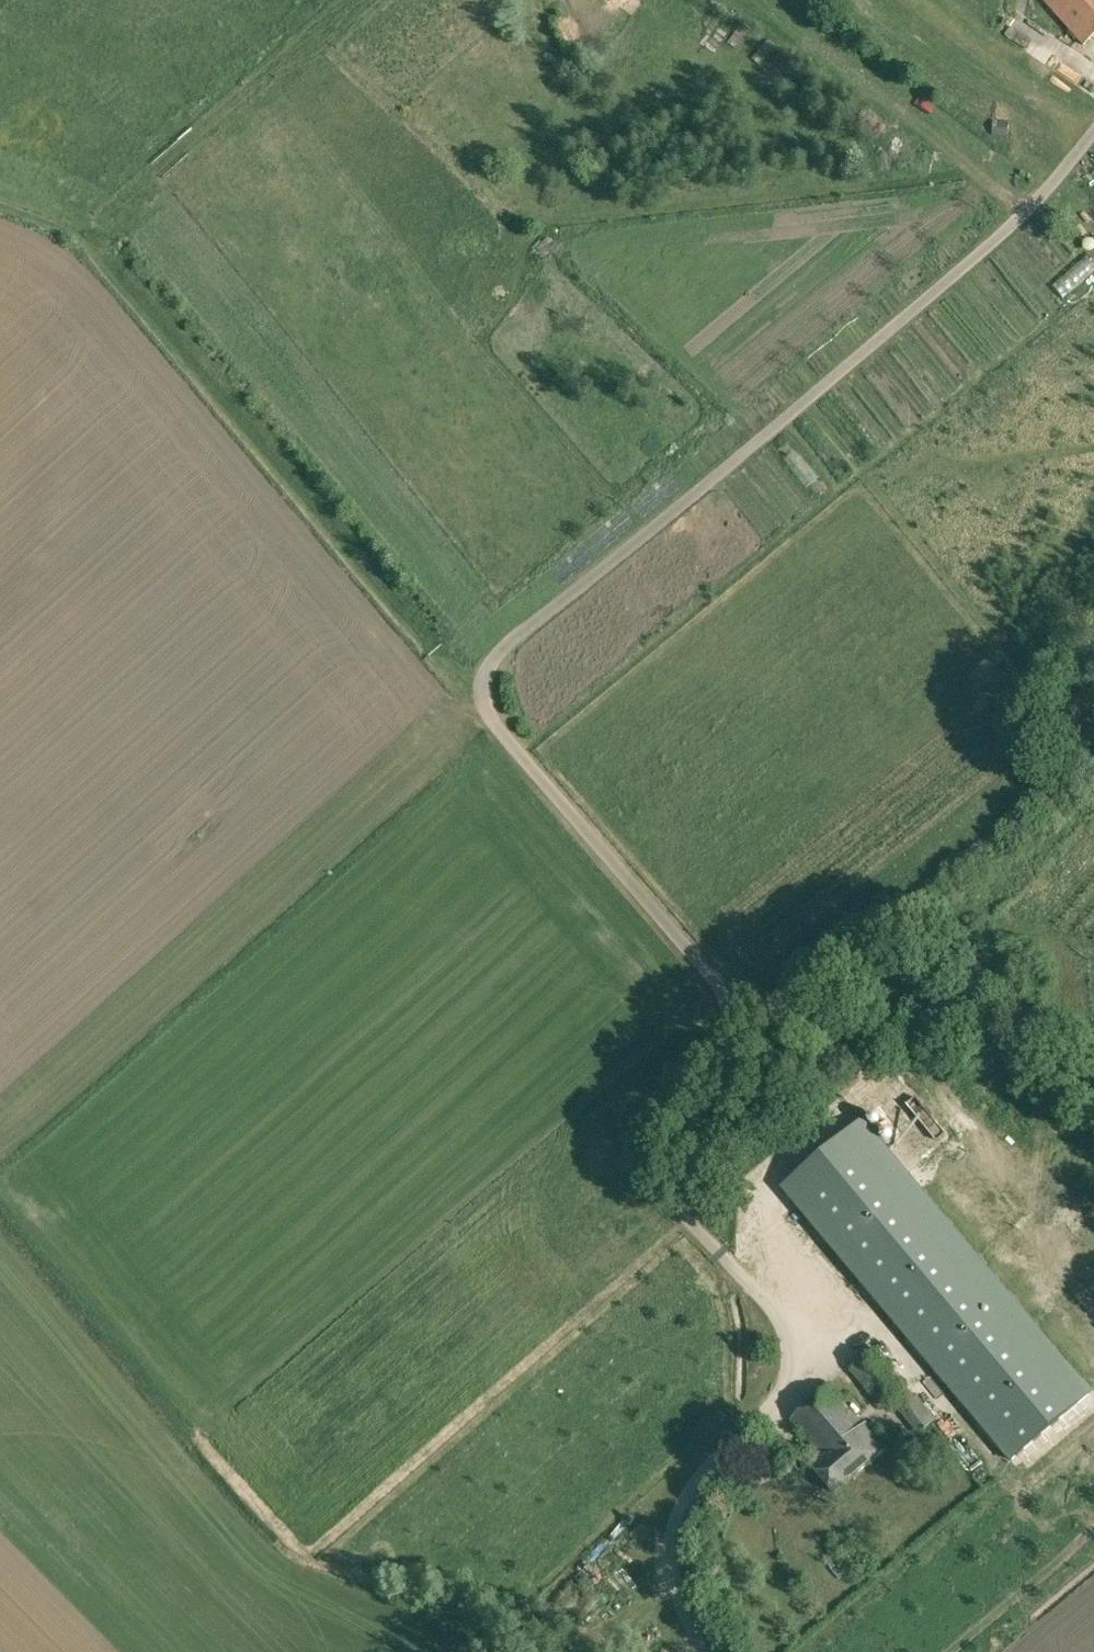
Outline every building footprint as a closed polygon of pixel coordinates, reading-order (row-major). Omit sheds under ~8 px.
[(1083,46),(1093,36),(1093,0),(1042,0),(1083,46)] [(993,135),(1009,135),(1009,121),(993,120),(993,135)] [(859,1131),(781,1196),(1010,1462),(1088,1397),(859,1131)] [(860,1346),(869,1340),(858,1325),(849,1331),(860,1346)] [(810,1467),(831,1492),(884,1448),(862,1423),(860,1425),(827,1386),(789,1419),(821,1458),(810,1467)] [(936,1420),(924,1404),(917,1396),(915,1398),(913,1395),(896,1408),(918,1435),(932,1423),(936,1420)] [(872,1421),(886,1430),(895,1417),(882,1407),(872,1421)]
